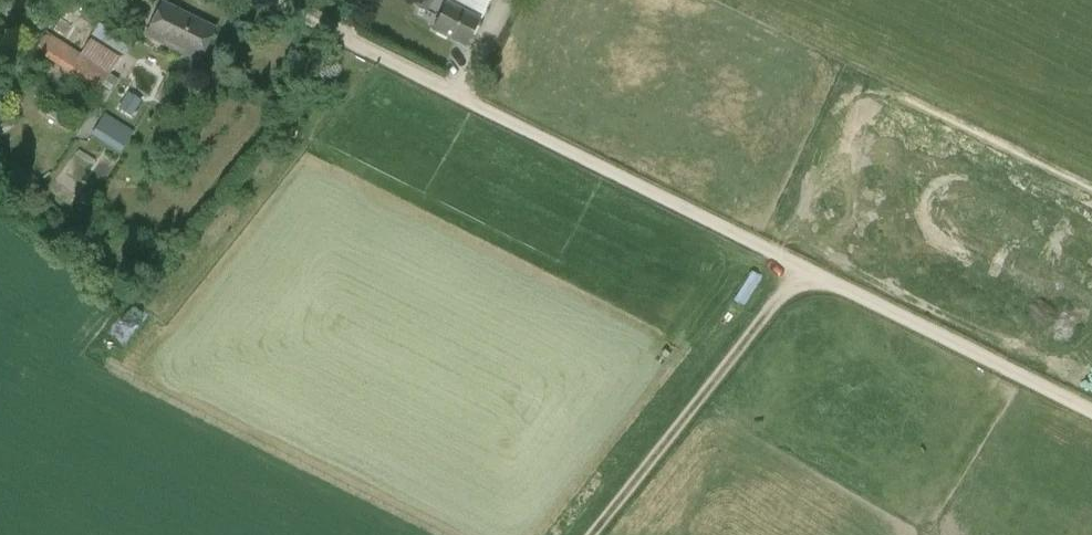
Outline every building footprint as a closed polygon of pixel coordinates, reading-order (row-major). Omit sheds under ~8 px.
[(435,30),(466,46),(478,23),(480,24),(492,0),(493,1),(493,0),(450,0),(435,30)] [(146,36),(198,61),(214,29),(162,4),(146,36)] [(35,51),(99,91),(123,53),(93,34),(81,54),(47,32),(35,51)] [(166,82),(158,99),(182,110),(190,93),(166,82)] [(128,94),(118,110),(131,118),(141,103),(128,94)] [(92,135),(120,153),(133,132),(105,114),(92,135)]
